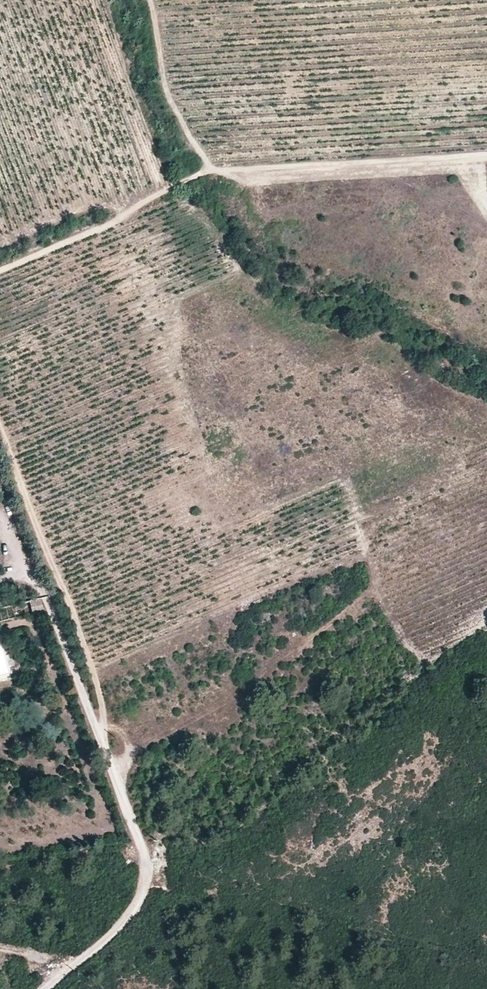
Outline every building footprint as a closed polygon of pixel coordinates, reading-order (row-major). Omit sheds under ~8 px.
[(39,597),(30,600),(34,614),(44,611),(41,597),(39,597)] [(157,842),(151,845),(154,851),(160,849),(157,842)]
